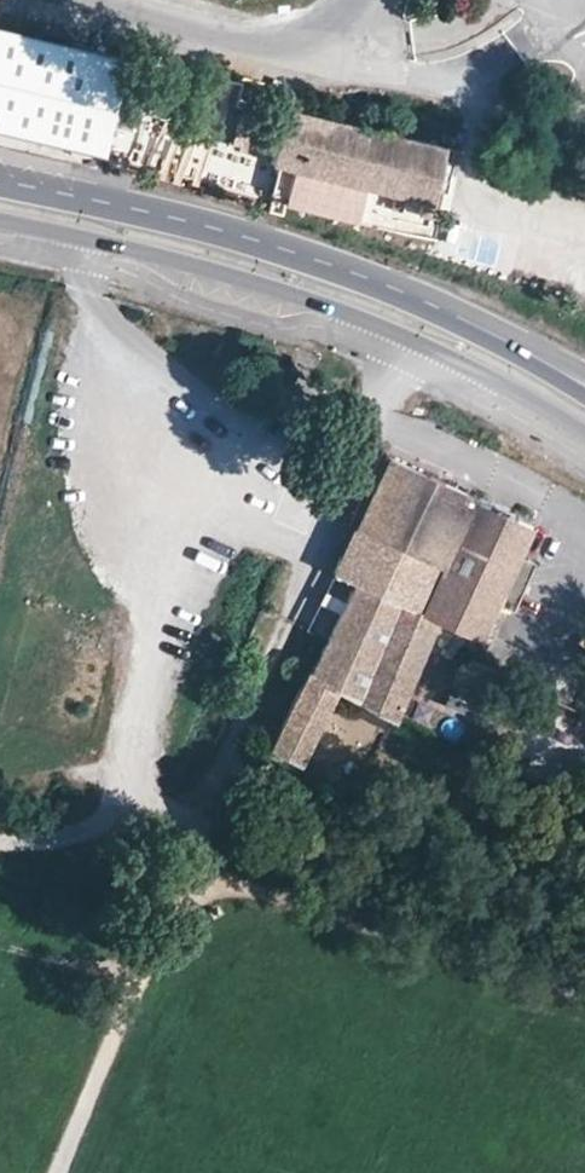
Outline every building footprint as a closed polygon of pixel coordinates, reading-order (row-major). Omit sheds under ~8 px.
[(0,30),(0,134),(102,158),(124,59),(0,30)] [(287,106),(285,118),(279,143),(275,166),(430,204),(442,147),(287,106)] [(353,583),(354,582),(437,621),(477,638),(483,627),(494,602),(516,555),(530,523),(384,454),(333,574),(353,583)] [(285,487),(291,486),(295,485),(294,478),(288,478),(279,476),(282,479),(283,488),(285,488),(285,487)] [(532,563),(516,555),(494,602),(511,611),(532,563)] [(437,621),(354,582),(353,583),(306,676),(335,690),(393,720),(437,621)] [(335,690),(306,676),(269,750),(297,763),(310,739),(335,690)] [(581,691),(575,704),(584,709),(584,693),(581,691)] [(297,763),(269,750),(266,756),(299,774),(315,741),(310,739),(297,763)]
